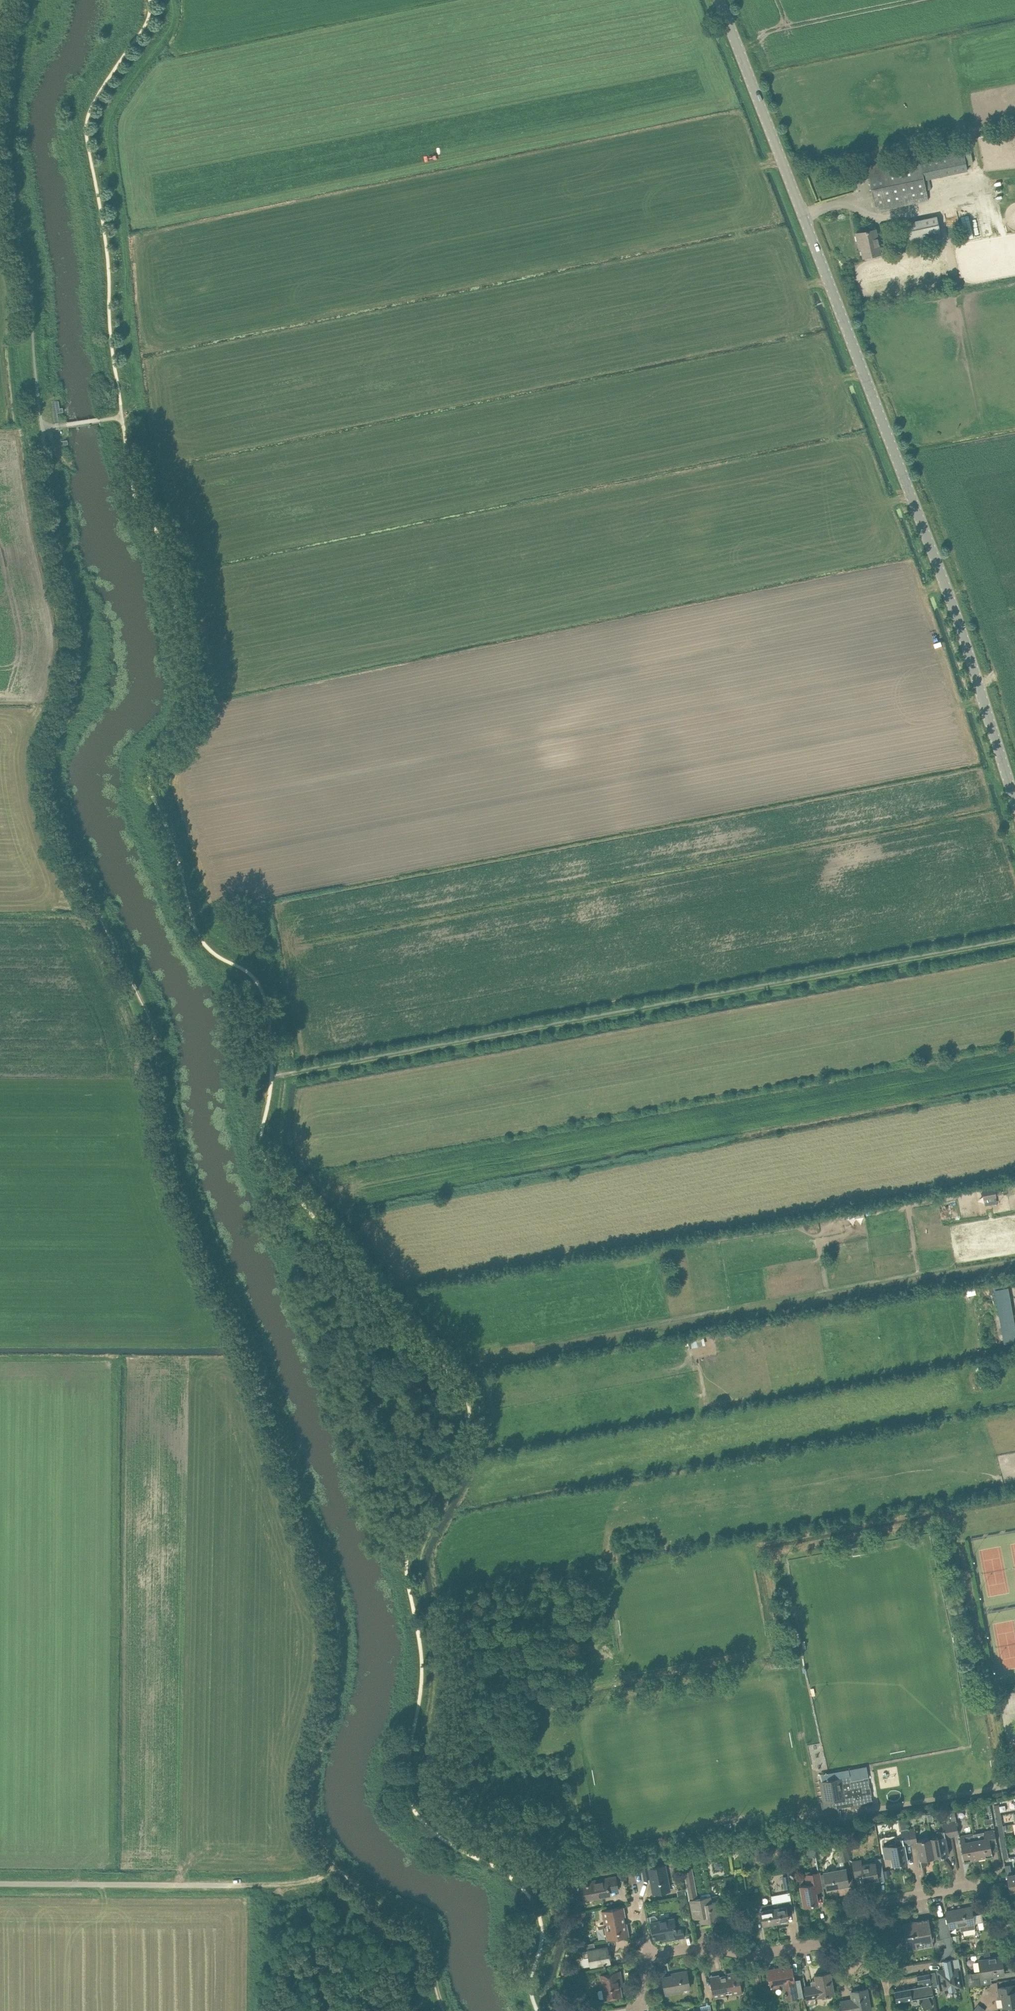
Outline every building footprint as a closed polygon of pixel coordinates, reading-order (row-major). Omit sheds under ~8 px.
[(969,144),(919,155),(866,166),(876,211),(929,199),(925,180),(968,170),(967,165),(974,164),(969,144)] [(975,208),(958,214),(961,223),(964,222),(967,231),(969,230),(972,239),(982,236),(976,218),(979,217),(975,208)] [(943,240),(938,217),(906,224),(911,247),(943,240)] [(881,254),(876,229),(856,233),(858,243),(860,242),(863,257),(881,254)] [(984,1197),(996,1195),(994,1189),(982,1191),(984,1197)] [(1001,1325),(1005,1345),(1014,1343),(1014,1328),(1014,1323),(1001,1325)] [(873,1804),(868,1778),(851,1781),(850,1775),(835,1777),(835,1778),(819,1781),(823,1801),(830,1800),(833,1818),(840,1817),(838,1806),(851,1804),(852,1808),(873,1804)] [(905,1819),(897,1821),(898,1831),(907,1829),(905,1819)] [(958,1834),(956,1821),(949,1822),(951,1835),(958,1834)] [(943,1830),(937,1831),(938,1836),(930,1837),(934,1857),(949,1855),(945,1837),(951,1835),(949,1822),(942,1823),(943,1830)] [(934,1857),(930,1837),(917,1840),(915,1828),(907,1830),(910,1843),(917,1842),(920,1862),(921,1865),(928,1863),(927,1859),(934,1857)] [(993,1856),(990,1844),(997,1842),(994,1829),(983,1831),(974,1833),(978,1858),(993,1856)] [(907,1862),(904,1844),(910,1843),(907,1830),(901,1831),(902,1838),(896,1839),(896,1844),(886,1846),(885,1846),(883,1846),(885,1858),(891,1857),(893,1867),(894,1866),(893,1865),(907,1862)] [(978,1858),(974,1833),(959,1836),(964,1861),(978,1858)] [(812,1836),(805,1837),(809,1857),(816,1855),(812,1836)] [(849,1860),(846,1843),(838,1845),(841,1861),(849,1860)] [(781,1844),(774,1845),(776,1853),(783,1852),(781,1844)] [(762,1853),(755,1854),(756,1861),(763,1860),(762,1853)] [(860,1860),(852,1861),(853,1867),(855,1876),(863,1875),(864,1881),(878,1878),(878,1881),(884,1880),(885,1880),(883,1868),(881,1858),(874,1859),(875,1862),(862,1865),(861,1860),(860,1860)] [(1011,1874),(1010,1864),(1005,1865),(1007,1875),(1010,1892),(1014,1891),(1014,1873),(1011,1874)] [(670,1890),(665,1865),(649,1868),(648,1865),(641,1866),(644,1879),(650,1878),(653,1894),(670,1890)] [(849,1885),(846,1868),(824,1872),(827,1889),(838,1886),(837,1884),(848,1882),(848,1885),(849,1885)] [(818,1903),(815,1888),(821,1886),(822,1890),(819,1872),(806,1874),(807,1884),(800,1886),(804,1905),(818,1903)] [(694,1874),(685,1876),(689,1900),(690,1899),(691,1908),(693,1918),(700,1917),(701,1920),(701,1922),(700,1922),(701,1923),(705,1922),(713,1921),(713,1917),(721,1915),(721,1917),(718,1901),(719,1901),(719,1900),(712,1901),(711,1896),(711,1894),(709,1893),(702,1894),(700,1895),(701,1897),(698,1898),(694,1874)] [(784,1889),(790,1888),(788,1875),(782,1876),(784,1889)] [(618,1889),(615,1876),(590,1881),(590,1883),(581,1884),(584,1900),(610,1895),(609,1891),(618,1889)] [(685,1897),(678,1898),(680,1908),(687,1907),(685,1897)] [(793,1912),(792,1906),(791,1899),(772,1903),(773,1908),(776,1922),(789,1920),(787,1913),(793,1912)] [(776,1922),(773,1908),(772,1903),(754,1906),(756,1918),(762,1917),(763,1924),(776,1922)] [(629,1936),(627,1923),(625,1923),(624,1918),(626,1918),(624,1907),(601,1910),(604,1923),(600,1924),(607,1923),(607,1926),(604,1927),(606,1940),(620,1937),(629,1936)] [(975,1928),(971,1907),(946,1911),(947,1916),(937,1918),(940,1938),(951,1936),(949,1928),(960,1926),(961,1931),(975,1928)] [(675,1926),(674,1918),(658,1921),(657,1918),(655,1915),(650,1916),(654,1939),(669,1936),(669,1939),(684,1936),(682,1925),(675,1926)] [(932,1939),(930,1928),(929,1919),(915,1921),(916,1924),(904,1926),(903,1923),(908,1950),(917,1948),(916,1942),(932,1939)] [(610,1962),(607,1946),(595,1949),(594,1942),(582,1945),(584,1957),(589,1957),(590,1966),(610,1962)] [(1004,1974),(1003,1964),(1004,1963),(1003,1958),(1002,1958),(1001,1956),(978,1960),(981,1978),(1004,1974)] [(962,1988),(958,1968),(960,1968),(958,1958),(942,1961),(942,1962),(944,1961),(945,1970),(939,1971),(942,1991),(962,1988)] [(797,1996),(794,1977),(792,1967),(782,1969),(781,1966),(768,1969),(771,1987),(784,1985),(786,1998),(797,1996)] [(742,1993),(738,1970),(725,1973),(726,1975),(719,1976),(719,1974),(709,1976),(713,1998),(726,1996),(726,1993),(729,1992),(729,1995),(742,1993)] [(622,1995),(619,1980),(621,1980),(620,1971),(600,1975),(603,1989),(599,1990),(598,1991),(599,1997),(601,1999),(605,1998),(622,1995)] [(690,1987),(687,1971),(676,1973),(676,1975),(663,1977),(666,1994),(677,1992),(676,1990),(690,1987)] [(834,1993),(830,1972),(814,1974),(816,1984),(804,1987),(807,1998),(834,1993)] [(935,1972),(930,1973),(931,1983),(932,1988),(938,1987),(935,1972)] [(932,1988),(931,1983),(930,1973),(917,1975),(918,1983),(923,1982),(924,1985),(894,1991),(896,2002),(918,1998),(920,2001),(919,2001),(920,2003),(921,2002),(924,2010),(933,2005),(928,1996),(933,1995),(932,1988)] [(980,1984),(979,1977),(972,1978),(971,1973),(966,1974),(968,1986),(980,1984)] [(1014,1985),(998,1988),(999,1995),(1001,1995),(1003,2007),(1014,2005),(1014,1986),(1014,1985)] [(867,1989),(851,1992),(852,1999),(841,2001),(843,2010),(858,2010),(857,2009),(870,2007),(867,1989)]
